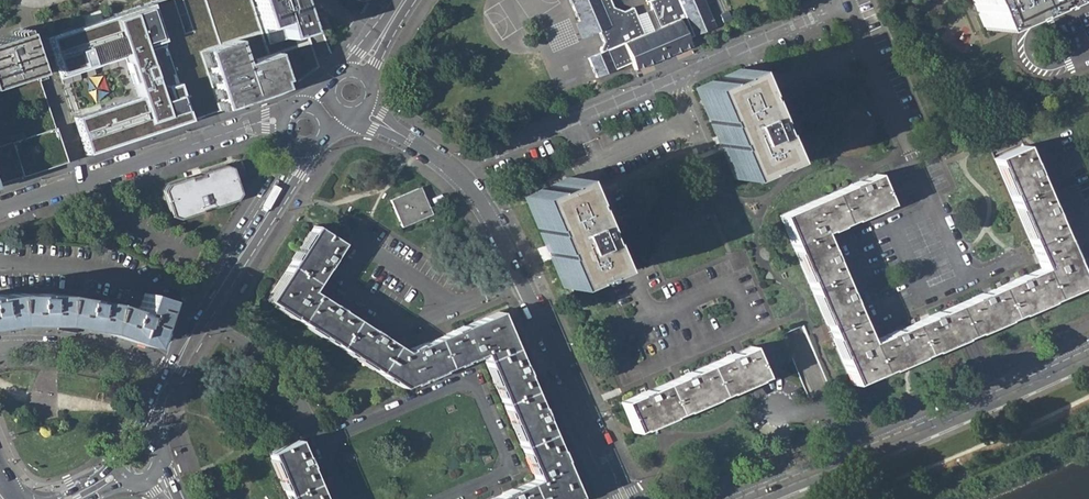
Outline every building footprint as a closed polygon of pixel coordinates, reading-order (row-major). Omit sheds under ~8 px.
[(262,37),(251,0),(159,0),(154,2),(166,41),(143,48),(157,89),(180,81),(190,111),(192,118),(215,111),(197,57),(230,46),(238,70),(269,60),(279,89),(292,82),(302,76),(308,72),(316,66),(309,45),(285,53),(278,32),(262,37)] [(262,37),(278,32),(285,53),(309,45),(304,31),(318,26),(305,0),(251,0),(262,37)] [(604,41),(601,48),(602,52),(589,57),(597,77),(632,62),(636,69),(690,45),(687,38),(715,26),(704,0),(650,0),(626,10),(614,6),(611,0),(571,0),(580,21),(593,15),(599,30),(604,41)] [(983,28),(1047,0),(971,0),(983,28)] [(154,2),(47,37),(60,77),(122,56),(135,96),(73,117),(86,153),(192,118),(190,111),(180,81),(157,89),(143,48),(166,41),(154,2)] [(582,37),(599,30),(593,15),(580,21),(576,22),(582,37)] [(0,38),(0,84),(35,73),(21,30),(0,38)] [(230,46),(197,57),(215,111),(279,89),(269,60),(238,70),(230,46)] [(699,89),(734,175),(755,167),(774,159),(738,72),(699,89)] [(23,174),(9,133),(51,120),(44,99),(35,73),(0,84),(0,181),(23,174)] [(64,160),(51,120),(9,133),(23,174),(64,160)] [(836,342),(854,384),(1085,285),(1025,146),(996,158),(1043,269),(871,342),(865,329),(856,307),(824,232),(890,204),(877,174),(781,215),(826,320),(836,342)] [(171,213),(179,217),(235,197),(239,190),(232,168),(224,164),(168,182),(164,190),(171,213)] [(527,198),(564,283),(603,267),(567,181),(527,198)] [(430,214),(418,187),(390,199),(402,227),(430,214)] [(402,388),(448,368),(482,354),(536,479),(490,498),(573,498),(579,497),(499,312),(436,338),(405,351),(311,291),(341,244),(314,226),(267,298),(265,301),(402,388)] [(242,294),(248,285),(244,282),(238,291),(242,294)] [(138,306),(143,292),(130,287),(125,302),(138,306)] [(184,301),(190,292),(186,290),(180,299),(184,301)] [(103,331),(147,345),(162,299),(143,292),(138,306),(137,311),(109,302),(103,331)] [(13,322),(11,293),(0,294),(0,324),(13,322)] [(11,293),(13,322),(58,323),(60,294),(11,293)] [(58,323),(103,331),(109,302),(60,294),(58,323)] [(624,404),(635,432),(657,422),(744,385),(765,377),(752,346),(666,383),(667,386),(624,404)] [(622,401),(624,404),(667,386),(666,383),(622,401)] [(298,440),(269,452),(289,498),(324,498),(298,440)]
